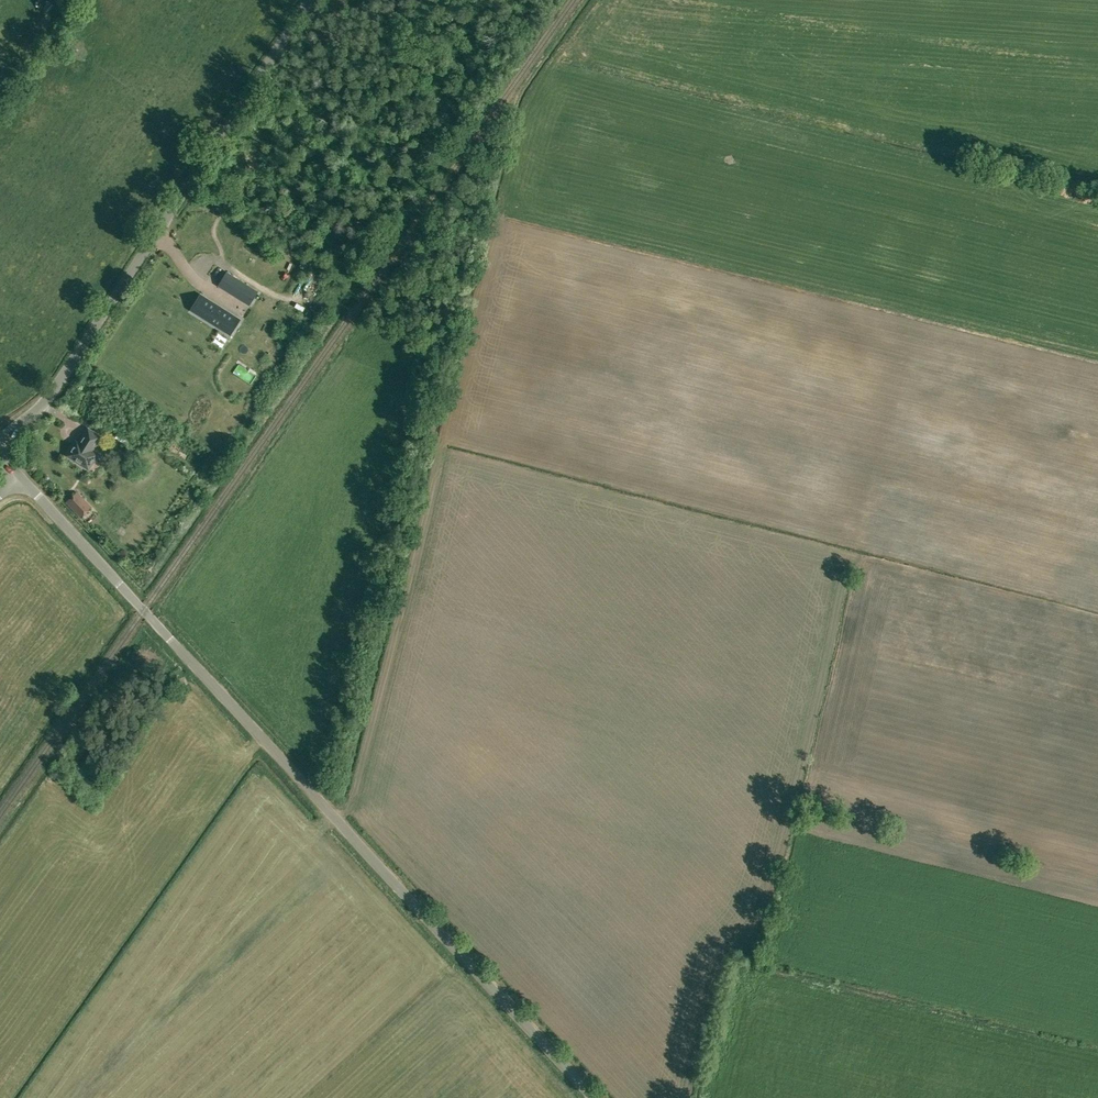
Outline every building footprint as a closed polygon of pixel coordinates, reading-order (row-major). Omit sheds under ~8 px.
[(229,281),(223,291),(248,307),(254,297),(229,281)] [(209,316),(207,319),(230,334),(239,320),(205,298),(198,309),(209,316)] [(82,464),(88,468),(97,454),(92,450),(101,437),(88,429),(78,445),(75,444),(68,455),(74,459),(75,461),(76,462),(78,463),(80,464),(82,464)] [(91,508),(76,492),(67,501),(81,517),(91,508)]
